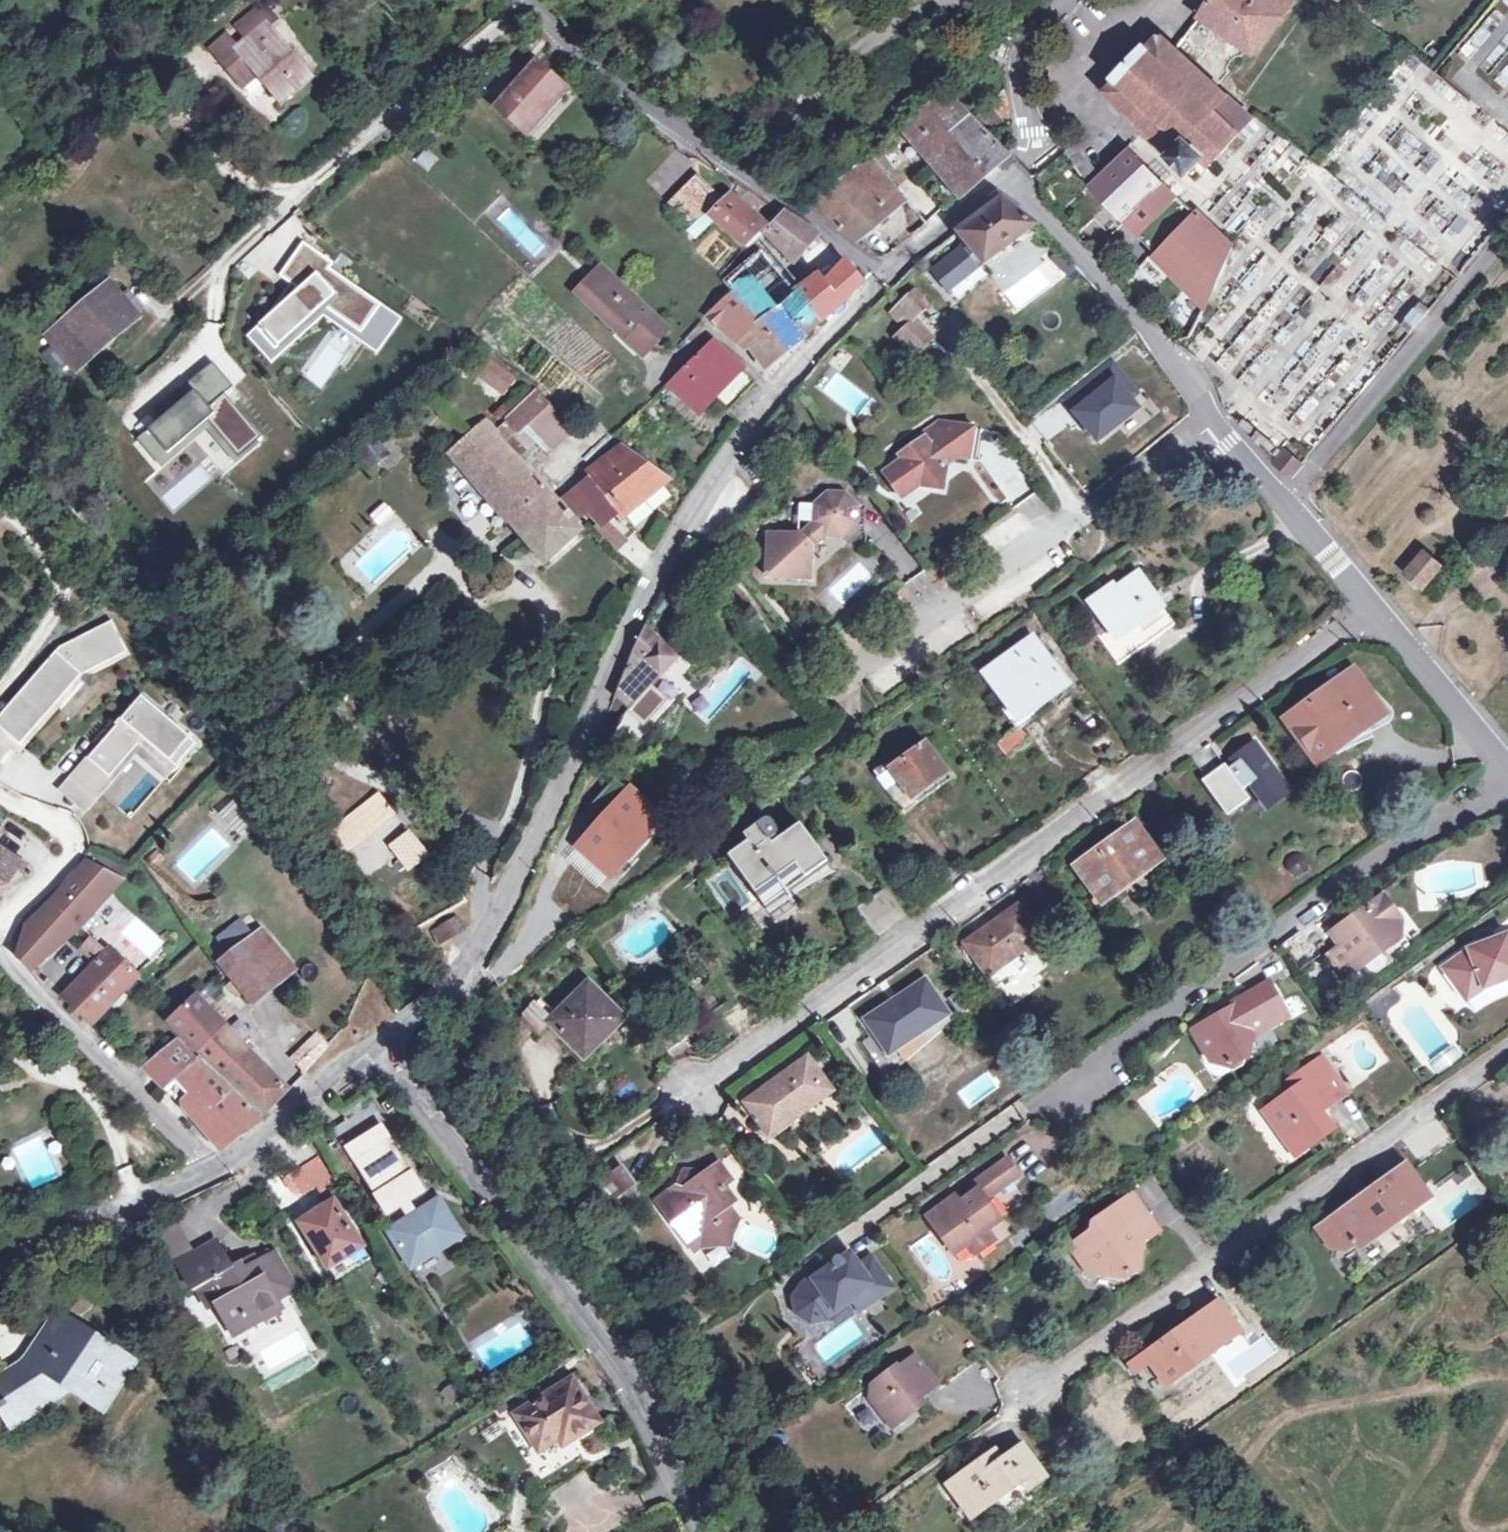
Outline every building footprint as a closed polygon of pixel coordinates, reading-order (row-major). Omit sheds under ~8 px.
[(1197,19),(1245,49),(1252,53),(1274,26),(1292,0),(1209,0),(1197,19)] [(240,88),(255,75),(278,103),(308,79),(265,28),(273,21),(262,7),(236,28),(248,42),(221,64),(240,88)] [(1141,52),(1139,50),(1111,78),(1112,81),(1101,93),(1144,134),(1186,174),(1201,159),(1207,164),(1251,117),(1250,117),(1161,38),(1159,40),(1153,40),(1141,52)] [(520,131),(545,103),(549,106),(564,89),(534,62),(494,107),(520,131)] [(984,177),(1005,159),(966,119),(941,91),(898,129),(959,198),(984,177)] [(1127,148),(1101,173),(1088,184),(1117,217),(1175,276),(1188,287),(1206,301),(1230,244),(1206,221),(1172,193),(1127,148)] [(1088,184),(1101,173),(1085,149),(1078,154),(1081,158),(1073,164),(1082,178),(1088,184)] [(852,170),(887,213),(903,200),(868,155),(852,170)] [(853,243),(887,213),(852,170),(808,209),(853,243)] [(695,176),(667,204),(689,225),(717,197),(695,176)] [(728,195),(709,217),(745,248),(764,226),(728,195)] [(955,232),(980,266),(1035,226),(999,200),(955,232)] [(814,235),(799,222),(783,213),(782,213),(763,234),(792,260),(814,235)] [(303,248),(282,276),(292,285),(247,335),(272,364),(322,319),(375,355),(399,321),(325,270),(331,265),(303,248)] [(725,283),(735,296),(756,278),(770,266),(760,253),(753,259),(725,283)] [(843,260),(823,283),(802,303),(819,323),(836,308),(861,282),(847,264),(843,260)] [(779,306),(792,293),(770,266),(756,278),(779,306)] [(607,275),(595,286),(605,294),(610,290),(617,284),(607,275)] [(816,275),(792,293),(779,306),(804,336),(819,323),(802,303),(823,283),(816,275)] [(1188,287),(1175,276),(1144,312),(1155,323),(1161,316),(1168,322),(1188,287)] [(756,278),(735,296),(740,301),(732,310),(727,304),(710,321),(734,343),(741,337),(765,370),(804,336),(779,306),(756,278)] [(617,284),(610,290),(624,303),(631,297),(617,284)] [(591,308),(605,294),(595,286),(582,300),(591,308)] [(1206,301),(1188,287),(1168,322),(1161,316),(1155,323),(1173,344),(1189,337),(1202,312),(1206,301)] [(106,288),(48,337),(73,365),(131,317),(106,288)] [(610,290),(605,294),(591,308),(616,333),(626,323),(632,329),(643,340),(658,323),(631,297),(624,303),(610,290)] [(895,321),(902,314),(910,323),(894,337),(912,356),(931,339),(914,320),(927,308),(913,292),(889,314),(895,321)] [(740,301),(735,296),(727,304),(732,310),(740,301)] [(626,323),(616,333),(622,339),(642,357),(652,348),(643,340),(632,329),(626,323)] [(658,323),(643,340),(652,348),(666,331),(658,323)] [(727,411),(752,382),(710,343),(696,357),(667,385),(696,413),(711,397),(727,411)] [(484,353),(464,376),(495,402),(515,379),(484,353)] [(198,390),(143,439),(165,463),(209,424),(237,455),(256,438),(220,398),(233,386),(211,362),(190,381),(198,390)] [(1112,362),(1063,400),(1094,440),(1133,410),(1124,399),(1134,391),(1112,362)] [(507,421),(516,432),(545,406),(535,395),(507,421)] [(516,432),(507,421),(497,430),(506,440),(516,432)] [(929,451),(954,432),(948,424),(937,421),(917,437),(920,440),(929,451)] [(493,435),(496,433),(492,428),(486,422),(450,453),(544,564),(580,531),(493,435)] [(962,427),(948,424),(954,432),(962,427)] [(880,477),(894,493),(911,480),(918,489),(942,491),(946,468),(955,461),(968,463),(974,429),(962,427),(954,432),(929,451),(920,440),(896,459),(883,469),(885,473),(880,477)] [(981,430),(974,429),(968,463),(975,464),(981,430)] [(602,468),(569,493),(585,510),(596,523),(602,518),(611,511),(619,520),(666,480),(625,451),(613,459),(608,453),(596,462),(602,468)] [(1286,463),(1279,472),(1287,480),(1295,470),(1286,463)] [(911,480),(894,493),(901,503),(918,489),(911,480)] [(585,510),(569,493),(562,499),(578,516),(585,510)] [(841,542),(853,530),(853,512),(841,498),(824,498),(809,513),(810,529),(795,544),(764,543),(764,585),(808,585),(808,556),(822,542),(841,542)] [(853,499),(841,498),(853,512),(853,530),(860,538),(869,529),(869,514),(853,499)] [(382,530),(397,517),(387,504),(371,517),(382,530)] [(624,540),(602,518),(596,523),(592,527),(614,550),(624,540)] [(1403,574),(1419,589),(1441,565),(1423,550),(1403,574)] [(1106,629),(1097,636),(1118,665),(1172,625),(1136,574),(1106,595),(1103,592),(1088,603),(1106,629)] [(112,623),(60,646),(0,715),(0,770),(81,674),(126,653),(112,623)] [(659,678),(666,671),(677,658),(660,642),(644,627),(631,652),(613,698),(626,710),(657,676),(659,678)] [(982,674),(1013,716),(1039,697),(1043,702),(1066,686),(1031,637),(982,674)] [(742,656),(695,710),(712,725),(759,670),(742,656)] [(1351,671),(1286,719),(1318,763),(1383,715),(1351,671)] [(195,740),(140,693),(58,788),(85,810),(135,752),(164,777),(195,740)] [(1039,697),(1013,716),(1021,728),(1047,709),(1043,702),(1039,697)] [(994,744),(1003,757),(1026,741),(1017,728),(994,744)] [(932,755),(938,751),(930,740),(894,766),(890,760),(874,772),(904,811),(939,785),(936,780),(946,773),(932,755)] [(1208,744),(1190,757),(1205,777),(1200,780),(1223,814),(1246,798),(1241,790),(1249,784),(1261,802),(1283,786),(1253,742),(1231,758),(1234,762),(1226,768),(1223,764),(1208,744)] [(1283,786),(1261,802),(1266,809),(1288,793),(1283,786)] [(216,813),(241,841),(258,825),(233,798),(216,813)] [(774,829),(767,822),(764,820),(760,822),(741,836),(746,841),(727,855),(764,908),(786,892),(782,887),(823,859),(798,824),(770,845),(768,841),(773,837),(775,833),(774,829)] [(1131,826),(1077,865),(1102,900),(1156,861),(1131,826)] [(14,868),(20,873),(24,867),(0,851),(0,891),(14,868)] [(98,871),(111,879),(119,866),(105,858),(98,871)] [(98,871),(83,863),(48,908),(26,924),(17,954),(28,969),(31,971),(43,962),(67,942),(119,884),(111,879),(98,871)] [(119,866),(111,879),(119,884),(130,872),(119,866)] [(1401,938),(1392,926),(1402,919),(1384,896),(1333,932),(1342,946),(1331,955),(1349,980),(1361,971),(1360,969),(1401,938)] [(252,939),(262,931),(267,927),(245,900),(230,913),(252,939)] [(1016,908),(967,942),(975,953),(971,956),(987,978),(1039,941),(1016,908)] [(454,919),(437,929),(443,940),(461,930),(454,919)] [(443,940),(437,929),(429,933),(436,944),(443,940)] [(252,939),(245,945),(274,982),(291,968),(262,931),(252,939)] [(1467,999),(1485,987),(1507,978),(1507,937),(1470,950),(1445,968),(1467,999)] [(94,963),(104,952),(88,939),(77,950),(94,963)] [(975,953),(967,942),(963,945),(971,956),(975,953)] [(274,982),(245,945),(220,964),(235,985),(240,991),(249,1003),(274,982)] [(107,949),(104,952),(94,963),(61,997),(91,1026),(138,977),(107,949)] [(924,980),(864,1020),(888,1055),(947,1016),(924,980)] [(586,984),(548,1024),(576,1051),(583,1059),(621,1020),(586,984)] [(240,991),(235,985),(229,989),(234,996),(240,991)] [(1244,999),(1229,1007),(1230,1011),(1205,1024),(1192,1036),(1207,1065),(1228,1069),(1245,1059),(1248,1040),(1285,1019),(1267,990),(1246,1002),(1244,999)] [(193,997),(166,1023),(262,1115),(287,1090),(193,997)] [(669,1014),(678,1027),(689,1019),(680,1006),(669,1014)] [(310,1041),(291,1060),(303,1074),(322,1054),(310,1041)] [(164,1088),(194,1062),(175,1043),(145,1069),(164,1088)] [(576,1051),(560,1068),(578,1085),(594,1069),(583,1059),(576,1051)] [(1285,1095),(1267,1109),(1280,1128),(1275,1132),(1289,1151),(1303,1141),(1309,1148),(1327,1135),(1315,1116),(1320,1112),(1348,1092),(1323,1057),(1281,1088),(1285,1095)] [(814,1100),(828,1090),(806,1058),(744,1103),(769,1137),(816,1104),(814,1100)] [(196,1060),(194,1062),(164,1088),(217,1148),(257,1119),(196,1060)] [(814,1100),(816,1104),(830,1093),(828,1090),(814,1100)] [(1280,1128),(1267,1109),(1262,1113),(1275,1132),(1280,1128)] [(339,1151),(348,1163),(385,1138),(377,1126),(339,1151)] [(398,1222),(413,1212),(405,1200),(420,1190),(385,1138),(348,1163),(382,1215),(390,1210),(398,1222)] [(1303,1141),(1289,1151),(1294,1158),(1309,1148),(1303,1141)] [(315,1183),(323,1196),(335,1188),(315,1157),(292,1173),(303,1191),(315,1183)] [(952,1210),(947,1203),(926,1219),(952,1255),(968,1243),(975,1253),(992,1241),(985,1231),(1000,1220),(985,1200),(1016,1176),(1006,1161),(967,1189),(972,1196),(960,1205),(952,1210)] [(1344,1250),(1353,1244),(1361,1238),(1366,1245),(1430,1197),(1405,1164),(1317,1229),(1332,1249),(1344,1250)] [(727,1207),(733,1203),(723,1188),(731,1183),(717,1165),(678,1193),(668,1191),(655,1200),(689,1246),(696,1242),(701,1247),(727,1243),(738,1221),(727,1207)] [(619,1169),(599,1183),(611,1200),(631,1185),(619,1169)] [(1087,1258),(1079,1263),(1087,1273),(1121,1279),(1135,1269),(1144,1247),(1135,1244),(1128,1234),(1150,1218),(1132,1195),(1093,1224),(1092,1233),(1077,1244),(1087,1258)] [(384,1232),(408,1268),(458,1236),(434,1198),(413,1212),(398,1222),(384,1232)] [(952,1210),(960,1205),(954,1198),(947,1203),(952,1210)] [(327,1268),(361,1247),(332,1202),(309,1216),(318,1231),(308,1238),(327,1268)] [(318,1231),(309,1216),(299,1222),(308,1238),(318,1231)] [(1361,1238),(1353,1244),(1358,1250),(1366,1245),(1361,1238)] [(235,1321),(243,1316),(250,1329),(284,1310),(279,1301),(293,1294),(296,1287),(279,1255),(260,1265),(247,1272),(243,1265),(235,1270),(220,1242),(180,1264),(195,1292),(200,1289),(211,1308),(217,1305),(225,1318),(235,1321)] [(1087,1258),(1077,1244),(1070,1249),(1079,1263),(1087,1258)] [(361,1247),(327,1268),(335,1281),(370,1260),(361,1247)] [(843,1259),(845,1263),(853,1257),(851,1254),(843,1259)] [(834,1257),(833,1258),(832,1260),(832,1261),(832,1262),(832,1264),(798,1288),(793,1298),(797,1314),(810,1322),(827,1319),(836,1313),(835,1311),(851,1299),(860,1312),(893,1289),(869,1256),(858,1264),(853,1257),(845,1263),(843,1259),(842,1258),(841,1258),(840,1257),(839,1257),(838,1256),(837,1256),(835,1257),(834,1257)] [(256,1258),(243,1265),(247,1272),(260,1265),(256,1258)] [(1217,1304),(1184,1328),(1186,1332),(1173,1342),(1169,1338),(1168,1336),(1142,1355),(1147,1363),(1155,1374),(1160,1370),(1170,1385),(1200,1364),(1199,1362),(1239,1334),(1217,1304)] [(2,1401),(0,1403),(0,1413),(9,1426),(45,1402),(40,1395),(62,1381),(70,1386),(102,1406),(130,1363),(55,1314),(21,1363),(0,1377),(0,1398),(2,1401)] [(235,1321),(225,1318),(235,1336),(250,1329),(243,1316),(235,1321)] [(1186,1332),(1184,1328),(1169,1338),(1173,1342),(1186,1332)] [(1147,1363),(1142,1355),(1127,1365),(1132,1372),(1147,1363)] [(870,1401),(881,1417),(886,1414),(894,1424),(910,1413),(907,1408),(919,1399),(935,1388),(915,1359),(897,1372),(894,1368),(871,1384),(870,1401)] [(571,1379),(515,1415),(538,1451),(557,1438),(574,1428),(579,1435),(598,1423),(571,1379)] [(40,1395),(45,1402),(70,1386),(62,1381),(40,1395)] [(907,1408),(910,1413),(922,1404),(919,1399),(907,1408)] [(886,1414),(881,1417),(889,1428),(894,1424),(886,1414)] [(538,1451),(515,1415),(502,1423),(547,1494),(589,1468),(572,1440),(562,1446),(557,1438),(538,1451)] [(562,1446),(572,1440),(579,1435),(574,1428),(557,1438),(562,1446)] [(969,1519),(1020,1482),(1027,1491),(1044,1478),(1022,1446),(999,1463),(992,1453),(945,1486),(969,1519)]
